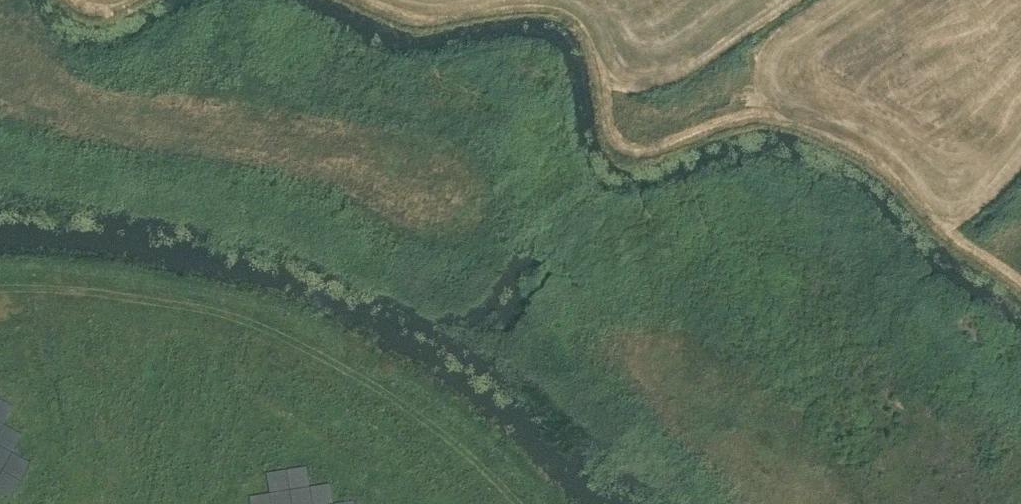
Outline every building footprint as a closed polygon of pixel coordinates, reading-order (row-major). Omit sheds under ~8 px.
[(10,496),(30,460),(12,450),(22,432),(4,422),(14,404),(0,397),(0,491),(10,496)] [(354,498),(333,502),(330,481),(310,485),(307,464),(266,471),(269,491),(249,495),(250,503),(355,503),(354,498)]
